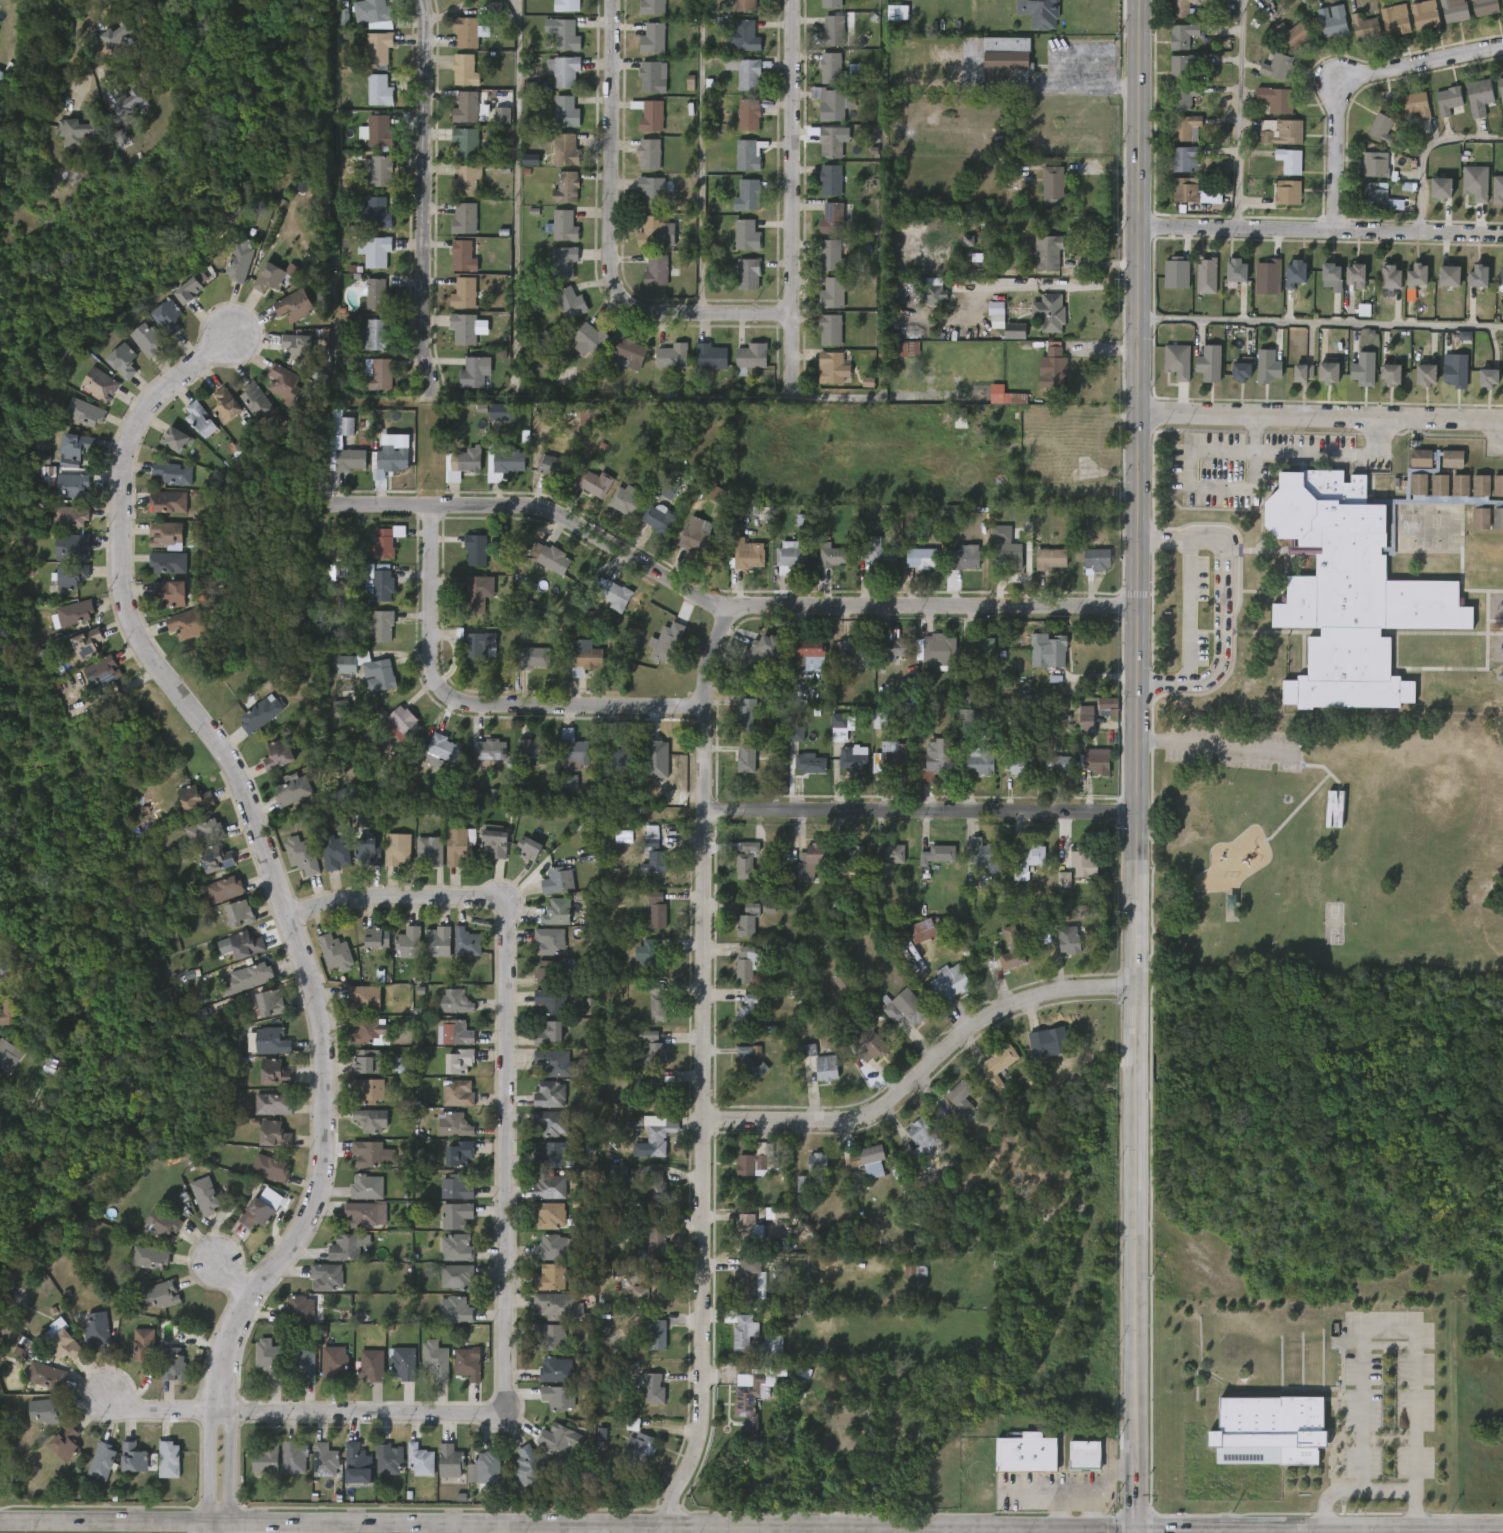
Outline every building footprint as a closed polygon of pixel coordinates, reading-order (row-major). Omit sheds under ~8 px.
[(352,2),(364,0),(384,0),(385,7),(392,6),(394,21),(368,25),(368,22),(356,24),(352,2)] [(555,10),(556,0),(582,0),(581,11),(555,10)] [(640,15),(639,0),(644,0),(666,0),(666,15),(640,15)] [(736,11),(736,0),(758,0),(758,11),(736,11)] [(822,8),(822,0),(842,0),(842,8),(822,8)] [(1031,15),(1031,30),(1058,30),(1058,0),(1017,0),(1017,15),(1031,15)] [(1169,17),(1170,0),(1196,0),(1196,2),(1188,2),(1188,8),(1192,8),(1192,13),(1188,13),(1188,17),(1169,17)] [(1409,3),(1423,0),(1433,0),(1440,25),(1414,30),(1409,3)] [(1444,25),(1436,0),(1464,0),(1469,18),(1444,25)] [(1475,18),(1470,0),(1497,0),(1500,11),(1475,18)] [(1399,34),(1386,37),(1380,8),(1404,3),(1410,32),(1399,34)] [(1341,4),(1346,33),(1321,38),(1315,9),(1325,7),(1327,17),(1330,16),(1328,6),(1341,4)] [(908,21),(908,6),(888,5),(887,20),(908,21)] [(1360,11),(1361,19),(1376,16),(1379,34),(1353,39),(1348,14),(1360,11)] [(844,47),(820,47),(821,32),(825,32),(825,16),(845,16),(844,47)] [(124,17),(141,38),(132,45),(127,39),(124,41),(130,48),(117,59),(99,37),(109,28),(113,33),(120,27),(117,23),(124,17)] [(481,18),(480,48),(458,47),(459,32),(455,32),(455,17),(481,18)] [(577,26),(577,36),(583,36),(582,52),(557,51),(558,34),(546,33),(547,19),(577,19),(577,26)] [(757,27),(757,36),(764,36),(763,51),(738,50),(738,19),(757,20),(757,27)] [(1298,20),(1310,35),(1290,51),(1273,28),(1281,21),(1287,29),(1298,20)] [(667,23),(666,54),(641,53),(642,35),(648,35),(648,23),(667,23)] [(1190,51),(1172,50),(1172,25),(1201,25),(1201,36),(1190,36),(1190,51)] [(388,48),(388,65),(386,65),(386,71),(376,71),(376,65),(366,65),(367,34),(394,33),(393,48),(388,48)] [(1028,37),(1028,62),(1031,62),(1031,76),(1025,76),(1025,84),(997,84),(997,70),(989,70),(989,74),(981,74),(982,51),(981,51),(981,37),(1028,37)] [(1292,62),(1284,82),(1257,72),(1260,62),(1268,65),(1274,51),(1293,58),(1292,62)] [(841,54),(841,72),(846,72),(845,84),(822,84),(822,70),(820,70),(820,59),(822,59),(822,53),(841,54)] [(474,55),(474,73),(479,73),(479,86),(454,86),(454,71),(452,71),(452,61),(454,61),(454,55),(474,55)] [(742,55),(742,60),(763,59),(763,61),(774,61),(774,67),(763,67),(761,91),(740,91),(740,70),(727,69),(727,55),(742,55)] [(1201,55),(1200,68),(1190,67),(1190,83),(1174,82),(1174,75),(1172,75),(1172,56),(1201,55)] [(578,71),(577,88),(556,88),(556,57),(582,57),(582,71),(578,71)] [(661,62),(667,63),(666,94),(641,93),(640,68),(641,68),(641,62),(661,62)] [(387,75),(387,87),(394,87),(393,106),(368,106),(369,75),(387,75)] [(1472,119),(1471,119),(1467,105),(1468,105),(1463,84),(1488,78),(1494,101),(1481,104),(1484,116),(1472,119)] [(1438,117),(1433,91),(1458,85),(1462,104),(1447,107),(1449,115),(1438,117)] [(1178,113),(1173,113),(1174,86),(1201,86),(1201,97),(1193,97),(1193,112),(1178,113)] [(135,87),(149,105),(141,111),(135,104),(128,109),(135,118),(124,126),(108,106),(123,94),(126,99),(130,96),(127,92),(135,87)] [(1269,87),(1291,88),(1290,113),(1266,113),(1266,101),(1254,101),(1254,87),(1269,87)] [(826,88),(826,91),(845,91),(845,122),(820,122),(821,100),(811,100),(811,88),(826,88)] [(1424,91),(1430,119),(1420,121),(1418,110),(1404,113),(1400,96),(1424,91)] [(477,124),(452,123),(452,108),(458,108),(458,92),(478,92),(477,124)] [(576,102),(576,108),(582,108),(581,127),(557,126),(557,95),(576,96),(576,102)] [(761,104),(763,105),(761,130),(741,130),(741,99),(761,100),(761,104)] [(645,130),(641,130),(641,117),(646,117),(646,100),(665,101),(664,131),(645,130)] [(495,124),(511,124),(510,107),(494,107),(495,124)] [(1393,138),(1389,146),(1365,133),(1376,112),(1392,121),(1386,133),(1393,138)] [(389,127),(389,131),(393,131),(393,146),(367,146),(367,115),(389,115),(389,127)] [(1198,142),(1174,142),(1174,117),(1203,116),(1203,127),(1198,127),(1198,142)] [(1300,136),(1299,144),(1257,142),(1257,131),(1272,132),(1272,137),(1276,137),(1275,119),(1301,120),(1300,136)] [(98,120),(98,142),(88,142),(88,138),(81,138),(81,146),(64,146),(64,137),(58,137),(58,120),(77,120),(77,125),(89,125),(89,120),(98,120)] [(828,127),(850,128),(850,141),(843,141),(843,160),(821,159),(822,144),(820,144),(820,127),(828,127)] [(478,160),(457,160),(457,143),(452,143),(452,129),(479,129),(478,160)] [(127,142),(123,130),(114,133),(118,145),(127,142)] [(578,144),(578,149),(582,149),(581,165),(556,164),(557,133),(578,134),(578,144)] [(661,140),(660,171),(640,171),(640,157),(638,157),(639,145),(640,145),(640,140),(661,140)] [(758,140),(770,141),(770,148),(758,147),(758,156),(763,156),(762,171),(738,171),(738,140),(758,140)] [(1193,173),(1174,173),(1174,148),(1201,147),(1201,159),(1197,159),(1197,168),(1193,168),(1193,173)] [(1283,149),(1300,150),(1300,175),(1282,175),(1282,160),(1274,160),(1274,149),(1283,149)] [(1387,152),(1387,169),(1389,169),(1389,178),(1362,177),(1363,152),(1387,152)] [(391,157),(391,164),(393,164),(392,173),(391,173),(390,188),(365,187),(365,175),(363,174),(363,160),(371,160),(371,156),(391,157)] [(484,170),(484,180),(478,179),(478,197),(452,196),(453,179),(459,179),(460,165),(484,166),(484,170)] [(842,166),(842,197),(822,197),(822,183),(820,183),(820,172),(822,172),(822,166),(842,166)] [(1487,166),(1486,203),(1473,203),(1473,193),(1461,194),(1461,166),(1487,166)] [(1062,175),(1061,206),(1039,206),(1041,167),(1061,167),(1061,175),(1062,175)] [(581,179),(581,187),(580,187),(579,201),(554,201),(554,188),(560,188),(560,172),(580,172),(580,179),(581,179)] [(1492,176),(1502,176),(1502,197),(1501,197),(1501,203),(1491,203),(1492,176)] [(647,178),(665,179),(665,210),(643,209),(643,192),(638,192),(638,177),(647,178)] [(1440,198),(1428,198),(1428,177),(1449,178),(1449,198),(1440,198)] [(1190,179),(1190,186),(1199,186),(1199,195),(1201,195),(1201,203),(1174,203),(1174,178),(1190,179)] [(761,180),(761,185),(763,185),(763,196),(761,196),(761,210),(736,210),(736,197),(741,197),(742,179),(761,180)] [(1275,205),(1273,205),(1273,196),(1275,196),(1275,181),(1300,181),(1300,205),(1275,205)] [(1388,188),(1389,200),(1408,200),(1408,210),(1364,209),(1364,183),(1389,183),(1389,188),(1388,188)] [(386,204),(386,214),(392,214),(392,228),(366,228),(366,220),(359,220),(359,208),(366,208),(367,197),(386,198),(386,204)] [(478,234),(452,234),(453,219),(456,219),(457,202),(478,203),(478,234)] [(844,203),(844,205),(851,206),(851,212),(844,212),(844,234),(820,234),(820,220),(824,220),(825,203),(844,203)] [(575,217),(575,226),(581,226),(581,240),(555,240),(555,232),(547,232),(547,223),(556,223),(556,209),(575,209),(575,217)] [(664,217),(664,224),(675,224),(675,248),(638,247),(638,233),(643,233),(644,217),(664,217)] [(757,226),(757,232),(763,232),(763,251),(737,250),(738,219),(757,220),(757,226)] [(383,234),(383,237),(392,237),(391,252),(386,252),(386,268),(364,267),(365,253),(358,253),(358,242),(365,242),(365,238),(369,238),(369,234),(383,234)] [(251,241),(249,247),(254,248),(243,283),(229,278),(230,276),(224,273),(235,242),(239,244),(242,237),(251,241)] [(1043,270),(1036,270),(1036,237),(1064,237),(1064,249),(1060,249),(1060,270),(1043,270)] [(841,241),(841,259),(847,259),(847,272),(822,272),(821,240),(841,241)] [(474,241),(474,258),(479,258),(479,270),(454,270),(453,241),(474,241)] [(576,278),(554,278),(555,246),(581,247),(580,262),(576,262),(576,278)] [(668,256),(668,269),(679,269),(679,277),(668,276),(668,287),(644,286),(644,272),(648,272),(648,255),(668,256)] [(1182,256),(1182,261),(1188,261),(1187,289),(1161,288),(1162,260),(1169,260),(1169,255),(1182,256)] [(763,267),(761,290),(740,289),(740,269),(739,269),(740,260),(763,258),(763,267)] [(1280,262),(1278,295),(1252,294),(1253,262),(1269,263),(1269,258),(1280,259),(1280,262)] [(289,273),(278,290),(271,286),(270,288),(267,285),(262,293),(251,286),(266,259),(289,273)] [(1217,293),(1198,293),(1198,264),(1202,264),(1202,260),(1218,259),(1217,293)] [(1244,260),(1244,265),(1251,266),(1250,281),(1241,281),(1240,284),(1229,283),(1230,263),(1233,263),(1233,260),(1244,260)] [(1300,260),(1300,263),(1303,263),(1302,283),(1292,283),(1292,289),(1284,289),(1284,283),(1282,283),(1282,264),(1288,265),(1288,260),(1300,260)] [(1339,267),(1338,281),(1319,280),(1320,263),(1333,263),(1333,266),(1339,267)] [(1421,263),(1421,266),(1425,266),(1425,285),(1415,285),(1415,288),(1404,288),(1404,271),(1411,271),(1411,263),(1421,263)] [(1353,285),(1343,284),(1343,267),(1349,267),(1349,264),(1362,264),(1362,281),(1353,281),(1353,285)] [(1486,267),(1485,287),(1465,287),(1465,272),(1471,272),(1471,264),(1480,264),(1480,267),(1486,267)] [(1393,265),(1393,270),(1399,270),(1399,288),(1389,288),(1389,298),(1377,298),(1377,268),(1382,268),(1382,265),(1393,265)] [(1457,266),(1457,287),(1436,286),(1436,266),(1457,266)] [(201,298),(197,302),(195,299),(187,306),(176,293),(196,276),(206,288),(199,295),(201,298)] [(476,308),(450,308),(451,293),(456,293),(456,276),(476,277),(476,308)] [(902,279),(900,314),(884,313),(886,276),(902,277),(902,279)] [(385,286),(385,290),(391,290),(391,309),(366,309),(366,278),(385,278),(385,286)] [(845,279),(844,307),(819,307),(819,289),(825,289),(826,278),(845,279)] [(577,293),(578,296),(583,293),(591,309),(569,320),(555,293),(572,284),(577,293)] [(943,284),(943,289),(949,289),(948,299),(944,299),(944,306),(927,306),(928,299),(923,299),(923,288),(925,288),(926,284),(943,284)] [(308,311),(309,313),(289,324),(285,316),(289,314),(288,311),(278,316),(271,303),(302,287),(314,308),(308,311)] [(1060,293),(1060,305),(1063,305),(1063,325),(1060,325),(1060,333),(1038,333),(1038,318),(1028,318),(1029,302),(1039,302),(1039,293),(1060,293)] [(173,299),(185,314),(179,319),(180,321),(178,323),(183,330),(172,339),(151,314),(165,303),(166,304),(173,299)] [(990,329),(1005,329),(1004,302),(989,302),(990,329)] [(477,314),(476,345),(455,345),(455,328),(449,328),(449,313),(477,314)] [(843,314),(842,345),(821,344),(821,331),(820,331),(820,313),(843,314)] [(387,332),(387,335),(390,335),(390,350),(365,349),(365,318),(387,319),(387,332)] [(597,330),(599,332),(602,328),(612,338),(597,357),(573,338),(586,321),(597,330)] [(146,323),(151,328),(155,325),(171,344),(164,350),(160,346),(159,348),(162,351),(151,360),(131,336),(146,323)] [(1026,339),(1025,324),(1005,324),(1005,339),(1026,339)] [(910,341),(883,340),(883,325),(911,326),(910,341)] [(312,335),(310,361),(299,360),(299,358),(290,359),(291,348),(280,348),(280,334),(312,335)] [(623,336),(627,338),(628,336),(650,348),(640,371),(613,359),(615,354),(613,354),(621,336),(623,336)] [(908,357),(892,356),(892,342),(920,341),(919,354),(908,355),(908,357)] [(126,342),(139,355),(133,361),(135,362),(133,364),(139,371),(128,382),(106,359),(117,347),(119,348),(126,342)] [(687,342),(687,368),(656,367),(656,347),(672,348),(673,342),(687,342)] [(728,347),(727,369),(696,368),(697,342),(711,342),(710,346),(728,347)] [(742,368),(739,368),(739,348),(751,349),(751,342),(770,343),(769,368),(742,368)] [(1188,345),(1187,382),(1174,382),(1174,372),(1162,373),(1163,345),(1188,345)] [(1219,346),(1219,383),(1201,382),(1201,372),(1193,372),(1193,356),(1202,356),(1202,345),(1219,346)] [(1061,347),(1061,358),(1066,358),(1066,377),(1062,377),(1062,389),(1037,389),(1037,358),(1043,358),(1043,347),(1061,347)] [(1274,350),(1273,362),(1281,362),(1281,378),(1273,378),(1273,381),(1268,381),(1268,384),(1255,384),(1255,349),(1274,350)] [(826,384),(822,384),(822,369),(826,369),(827,352),(846,353),(846,384),(826,384)] [(1373,353),(1373,387),(1356,387),(1356,380),(1348,380),(1348,364),(1357,364),(1357,352),(1373,353)] [(1466,355),(1466,389),(1453,389),(1453,385),(1449,385),(1449,382),(1442,382),(1442,366),(1450,366),(1450,355),(1466,355)] [(484,388),(459,387),(459,369),(465,369),(465,356),(485,357),(484,388)] [(392,364),(394,365),(394,375),(392,375),(392,389),(366,389),(366,376),(364,376),(365,358),(392,358),(392,364)] [(1342,362),(1341,382),(1334,382),(1334,385),(1327,384),(1327,380),(1321,380),(1322,361),(1342,362)] [(301,377),(296,385),(300,387),(291,403),(266,389),(271,381),(274,382),(275,380),(267,375),(274,362),(301,377)] [(1244,378),(1244,383),(1237,383),(1237,381),(1228,381),(1228,363),(1248,364),(1248,378),(1244,378)] [(1398,365),(1398,384),(1390,384),(1390,388),(1382,387),(1382,379),(1377,378),(1378,364),(1398,365)] [(1294,365),(1313,365),(1313,380),(1307,380),(1306,385),(1301,385),(1301,383),(1294,382),(1294,365)] [(1436,365),(1436,384),(1429,383),(1429,388),(1421,388),(1421,385),(1415,385),(1415,365),(1436,365)] [(114,399),(109,406),(93,395),(94,393),(89,390),(90,387),(84,383),(95,366),(123,383),(113,398),(114,399)] [(1491,390),(1477,389),(1477,369),(1496,370),(1496,384),(1491,384),(1491,390)] [(275,409),(258,422),(239,395),(244,391),(241,387),(252,379),(275,409)] [(991,404),(1026,404),(1026,394),(1004,393),(1004,385),(991,384),(991,404)] [(242,409),(222,425),(211,410),(216,405),(214,403),(217,400),(212,394),(223,385),(242,409)] [(102,420),(101,424),(96,422),(94,428),(63,416),(71,396),(106,411),(102,420)] [(220,428),(207,439),(199,431),(197,432),(186,419),(191,415),(187,409),(198,400),(213,418),(212,419),(220,428)] [(491,419),(489,419),(490,403),(516,403),(516,420),(491,419)] [(603,425),(580,425),(580,408),(603,408),(603,425)] [(172,426),(196,440),(192,448),(188,446),(186,449),(187,450),(186,453),(183,452),(182,455),(162,443),(172,426)] [(97,440),(95,453),(86,451),(85,456),(83,456),(82,462),(74,461),(73,468),(61,466),(64,450),(57,449),(57,442),(64,443),(65,432),(97,438),(97,440)] [(499,443),(512,444),(512,448),(520,448),(520,452),(527,452),(526,470),(510,470),(509,478),(504,477),(504,482),(488,482),(489,443),(499,443)] [(483,444),(482,473),(472,473),(472,471),(463,471),(463,483),(449,483),(449,470),(453,470),(453,447),(475,448),(475,444),(483,444)] [(350,448),(366,449),(365,469),(350,468),(350,472),(335,472),(335,449),(350,448)] [(375,480),(372,480),(372,467),(377,467),(377,450),(408,451),(408,470),(400,470),(400,472),(385,472),(384,480),(375,480)] [(1493,475),(1502,475),(1502,496),(1486,496),(1486,500),(1502,500),(1502,529),(1493,529),(1493,508),(1494,508),(1494,504),(1489,504),(1489,529),(1472,529),(1472,508),(1474,508),(1474,504),(1395,503),(1394,556),(1384,556),(1384,582),(1457,582),(1457,596),(1464,596),(1463,608),(1471,608),(1471,627),(1379,627),(1379,638),(1389,638),(1388,674),(1399,675),(1399,680),(1413,680),(1413,701),(1399,701),(1399,706),(1311,706),(1311,708),(1296,708),(1296,703),(1281,703),(1281,679),(1296,679),(1296,674),(1306,674),(1306,635),(1319,635),(1319,626),(1270,626),(1270,605),(1280,605),(1280,595),(1284,595),(1285,577),(1314,577),(1314,555),(1285,555),(1285,548),(1288,548),(1288,541),(1273,540),(1262,528),(1262,504),(1275,487),(1275,474),(1300,474),(1299,470),(1342,471),(1342,484),(1349,484),(1349,475),(1365,476),(1365,498),(1404,499),(1405,487),(1394,487),(1394,478),(1401,478),(1401,481),(1405,481),(1405,468),(1434,468),(1434,461),(1432,461),(1432,467),(1410,467),(1410,450),(1431,450),(1431,452),(1438,450),(1438,452),(1442,452),(1442,450),(1463,451),(1463,468),(1438,467),(1438,475),(1448,475),(1448,496),(1451,496),(1452,475),(1465,475),(1465,470),(1469,470),(1469,497),(1472,497),(1472,475),(1489,475),(1489,490),(1493,490),(1493,475)] [(571,462),(566,480),(536,471),(541,453),(571,462)] [(180,468),(183,468),(183,465),(192,465),(191,485),(159,483),(160,476),(151,476),(152,462),(180,464),(180,468)] [(586,469),(598,476),(601,471),(615,479),(602,500),(576,484),(586,469)] [(84,489),(84,492),(91,492),(91,501),(72,501),(72,498),(58,496),(58,475),(91,475),(91,489),(84,489)] [(679,484),(665,477),(658,494),(672,500),(679,484)] [(628,483),(647,495),(635,516),(629,513),(628,516),(607,504),(619,486),(624,489),(628,483)] [(726,490),(712,487),(709,500),(722,503),(726,490)] [(186,492),(186,513),(153,512),(153,506),(148,506),(148,491),(186,492)] [(669,507),(670,510),(681,516),(669,538),(655,531),(657,528),(643,521),(651,505),(657,508),(661,504),(669,507)] [(86,527),(54,526),(54,505),(92,506),(92,520),(86,520),(86,527)] [(714,528),(706,548),(701,546),(697,555),(679,547),(693,517),(711,524),(714,528)] [(169,548),(150,548),(151,522),(184,523),(184,543),(176,543),(176,545),(169,545),(169,548)] [(405,526),(405,537),(392,537),(392,547),(394,547),(394,558),(370,557),(371,544),(374,544),(375,528),(392,528),(392,525),(405,526)] [(1012,528),(1011,543),(1023,544),(1022,571),(1007,570),(1008,560),(994,560),(994,543),(995,543),(995,539),(991,539),(992,525),(1012,526),(1012,528)] [(85,549),(85,551),(90,551),(90,560),(71,560),(71,558),(64,558),(64,555),(56,555),(57,534),(90,535),(89,549),(85,549)] [(486,535),(486,566),(467,565),(467,550),(464,550),(464,534),(486,535)] [(881,536),(881,548),(897,548),(897,569),(870,569),(871,560),(862,560),(862,542),(868,542),(868,536),(881,536)] [(803,541),(803,548),(810,548),(810,566),(803,566),(803,569),(794,569),(794,576),(781,576),(781,566),(779,566),(779,548),(784,548),(784,541),(803,541)] [(539,544),(543,546),(544,544),(550,548),(551,545),(567,554),(565,557),(572,561),(563,577),(535,561),(536,559),(529,555),(536,542),(539,544)] [(764,543),(764,567),(749,567),(749,569),(729,568),(729,557),(735,558),(735,543),(764,543)] [(980,544),(980,568),(950,570),(950,550),(968,551),(968,544),(980,544)] [(829,547),(851,548),(851,566),(832,566),(832,569),(820,569),(820,547),(829,547)] [(931,567),(931,570),(918,570),(918,567),(907,567),(908,548),(938,549),(938,567),(931,567)] [(1065,550),(1064,568),(1047,567),(1047,571),(1034,571),(1035,549),(1065,550)] [(1105,568),(1105,572),(1091,571),(1091,568),(1083,568),(1083,549),(1109,550),(1109,568),(1105,568)] [(186,553),(186,574),(152,573),(153,567),(147,566),(148,552),(186,553)] [(82,578),(82,583),(80,583),(80,591),(61,590),(61,581),(53,581),(54,573),(59,573),(59,564),(92,565),(92,579),(82,578)] [(390,566),(390,570),(391,570),(391,577),(394,577),(394,595),(391,595),(391,602),(372,601),(373,570),(376,570),(376,564),(390,564),(390,566)] [(492,576),(492,583),(494,583),(494,597),(485,596),(485,614),(465,614),(465,597),(466,597),(466,582),(468,582),(468,576),(492,576)] [(614,583),(622,588),(623,586),(633,592),(620,614),(608,607),(611,603),(597,594),(606,578),(614,583)] [(187,592),(187,608),(168,608),(168,600),(165,600),(165,597),(156,597),(156,583),(187,582),(187,592)] [(593,594),(587,603),(591,606),(582,623),(568,615),(584,588),(593,594)] [(93,621),(63,629),(57,608),(93,599),(97,613),(92,614),(93,621)] [(197,607),(206,632),(179,642),(176,634),(180,632),(179,628),(169,632),(164,618),(197,607)] [(392,627),(391,642),(373,642),(373,636),(370,636),(370,626),(373,626),(373,611),(394,611),(394,627),(392,627)] [(686,626),(674,655),(677,656),(673,665),(661,660),(659,663),(650,659),(664,625),(670,628),(673,621),(686,626)] [(102,655),(83,664),(72,639),(102,625),(108,639),(99,643),(101,646),(98,647),(102,655)] [(770,668),(767,676),(745,666),(748,660),(744,659),(757,630),(774,637),(771,644),(773,645),(763,665),(770,668)] [(1047,632),(1047,638),(1050,638),(1051,635),(1066,635),(1066,651),(1064,651),(1063,666),(1045,666),(1046,657),(1043,657),(1043,648),(1045,648),(1045,646),(1029,646),(1029,632),(1047,632)] [(496,647),(496,648),(487,648),(487,665),(465,664),(466,648),(463,648),(463,633),(496,633),(496,647)] [(825,636),(825,645),(828,645),(828,656),(827,663),(823,663),(823,671),(816,671),(818,663),(808,663),(808,656),(799,656),(799,640),(812,639),(812,636),(825,636)] [(931,636),(931,640),(942,640),(942,638),(954,638),(954,651),(956,651),(956,661),(947,661),(947,666),(937,666),(937,661),(921,661),(921,636),(931,636)] [(863,638),(863,641),(869,641),(868,659),(859,659),(859,667),(846,666),(847,659),(842,659),(843,639),(850,640),(850,637),(863,638)] [(909,638),(909,642),(911,642),(911,656),(896,656),(896,663),(882,663),(882,640),(894,640),(894,638),(909,638)] [(975,656),(962,656),(962,639),(992,638),(992,656),(975,656)] [(528,647),(527,648),(550,649),(549,667),(531,666),(530,670),(518,670),(518,648),(528,647)] [(586,648),(603,649),(602,668),(593,668),(593,671),(584,671),(584,678),(572,678),(572,649),(586,648)] [(369,651),(370,662),(389,658),(393,676),(395,676),(397,688),(366,694),(365,685),(355,687),(353,675),(363,673),(362,665),(355,666),(356,673),(336,674),(337,655),(355,656),(356,650),(369,651)] [(112,668),(113,670),(118,668),(122,676),(107,684),(110,690),(103,694),(98,686),(92,689),(81,669),(110,654),(117,666),(112,668)] [(978,679),(977,699),(969,699),(969,704),(962,704),(962,679),(978,679)] [(778,710),(761,710),(761,689),(777,689),(778,710)] [(268,696),(272,702),(277,698),(286,709),(252,737),(242,725),(245,722),(242,718),(268,696)] [(753,730),(738,729),(738,705),(741,705),(741,698),(756,699),(756,707),(753,707),(753,730)] [(1117,698),(1099,698),(1099,716),(1117,715),(1117,698)] [(334,718),(349,716),(348,700),(333,702),(334,718)] [(401,707),(404,710),(406,708),(417,720),(416,722),(421,728),(407,741),(397,729),(392,734),(382,722),(387,717),(386,716),(399,704),(401,707)] [(1094,706),(1081,706),(1080,730),(1093,731),(1094,706)] [(975,710),(959,710),(959,733),(974,733),(975,710)] [(853,716),(852,730),(846,730),(845,742),(829,741),(829,712),(845,713),(845,715),(853,716)] [(887,712),(874,713),(874,729),(888,728),(887,712)] [(1033,744),(1026,744),(1026,722),(1041,722),(1041,744),(1033,744)] [(804,727),(788,727),(789,742),(805,742),(804,727)] [(574,728),(574,742),(589,742),(589,766),(580,766),(580,771),(563,771),(562,762),(560,762),(560,753),(556,753),(556,742),(560,742),(560,740),(561,740),(561,728),(574,728)] [(463,746),(456,762),(448,759),(444,770),(423,761),(435,730),(451,737),(449,740),(463,746)] [(625,735),(625,739),(638,739),(638,760),(639,760),(639,771),(619,770),(619,760),(606,760),(606,744),(609,744),(610,735),(625,735)] [(295,760),(266,773),(261,760),(268,757),(266,753),(269,752),(266,745),(285,737),(295,760)] [(948,738),(947,759),(951,759),(950,774),(932,773),(932,783),(920,782),(920,770),(923,770),(923,753),(933,753),(933,747),(927,747),(928,737),(948,738)] [(498,739),(498,741),(507,741),(506,760),(474,760),(474,742),(485,742),(485,738),(498,739)] [(531,739),(531,741),(547,742),(547,765),(537,765),(537,772),(526,772),(526,759),(517,759),(518,739),(531,739)] [(899,741),(899,744),(908,744),(907,774),(897,774),(897,767),(881,767),(882,741),(899,741)] [(755,773),(738,773),(738,757),(740,757),(740,745),(755,745),(755,773)] [(995,745),(995,776),(983,775),(983,773),(967,772),(967,752),(978,752),(978,757),(981,757),(981,754),(980,754),(981,745),(995,745)] [(867,747),(868,765),(865,765),(865,774),(852,774),(852,771),(845,771),(845,768),(840,768),(841,747),(867,747)] [(1034,773),(1034,776),(1009,775),(1009,772),(1003,772),(1004,750),(1022,751),(1022,760),(1035,760),(1034,773)] [(827,758),(826,774),(801,773),(801,771),(795,771),(795,754),(804,754),(804,757),(827,758)] [(1108,756),(1108,778),(1092,777),(1092,771),(1082,771),(1082,755),(1108,756)] [(1073,757),(1073,775),(1059,775),(1059,773),(1051,773),(1051,771),(1045,771),(1045,757),(1073,757)] [(298,772),(301,778),(307,775),(315,792),(281,808),(277,798),(282,796),(278,787),(287,783),(285,778),(298,772)] [(563,788),(577,788),(577,776),(564,776),(563,788)] [(195,784),(198,791),(199,791),(200,794),(210,790),(215,804),(185,814),(176,790),(195,784)] [(1342,792),(1341,829),(1324,828),(1326,791),(1342,792)] [(214,818),(216,824),(222,822),(227,836),(192,849),(184,828),(214,818)] [(658,834),(658,851),(665,851),(665,857),(666,857),(666,872),(639,872),(639,864),(649,864),(649,853),(644,853),(644,835),(646,835),(646,826),(658,826),(658,834)] [(470,829),(469,842),(474,842),(474,858),(463,858),(463,867),(447,866),(448,828),(470,829)] [(509,841),(508,859),(494,858),(495,856),(491,856),(491,851),(483,851),(485,830),(504,831),(504,839),(510,840),(509,841)] [(389,866),(387,866),(388,833),(413,834),(412,863),(403,863),(403,867),(389,866)] [(545,844),(535,862),(520,854),(522,851),(517,848),(524,833),(545,844)] [(297,835),(299,842),(310,839),(320,873),(306,877),(303,869),(298,871),(296,866),(290,867),(283,843),(287,842),(286,838),(297,835)] [(444,863),(444,867),(434,866),(434,861),(425,860),(426,857),(418,857),(418,837),(445,837),(444,863)] [(982,838),(982,846),(987,846),(987,844),(1002,846),(1001,870),(996,870),(996,874),(987,874),(987,869),(973,867),(974,863),(971,863),(972,837),(982,838)] [(344,838),(345,841),(350,840),(353,865),(341,866),(342,870),(328,872),(324,841),(344,838)] [(383,846),(383,866),(368,865),(368,859),(358,859),(358,838),(378,838),(378,846),(383,846)] [(759,842),(758,851),(753,851),(753,853),(755,853),(755,878),(739,878),(740,853),(746,854),(746,852),(730,850),(730,843),(759,842)] [(820,843),(820,845),(825,845),(825,873),(814,872),(814,877),(795,877),(796,863),(798,863),(798,853),(807,853),(807,845),(812,845),(812,843),(820,843)] [(1043,845),(1043,865),(1026,865),(1026,872),(1021,872),(1020,880),(1011,880),(1011,854),(1017,854),(1017,848),(1023,848),(1023,845),(1029,845),(1029,843),(1038,843),(1038,845),(1043,845)] [(217,844),(220,851),(221,850),(222,853),(232,850),(237,866),(206,876),(198,850),(217,844)] [(862,846),(862,851),(864,851),(864,866),(844,866),(844,850),(853,850),(853,846),(862,846)] [(905,864),(883,863),(884,848),(889,848),(889,846),(905,846),(905,864)] [(929,865),(921,865),(921,852),(931,852),(931,846),(956,846),(956,862),(929,862),(929,865)] [(1089,846),(1089,857),(1095,857),(1095,876),(1073,876),(1073,866),(1070,866),(1069,861),(1069,850),(1074,850),(1074,846),(1089,846)] [(563,867),(563,871),(572,870),(574,891),(542,894),(540,880),(549,879),(548,875),(547,875),(547,869),(563,867)] [(1058,888),(1071,888),(1071,872),(1058,872),(1058,888)] [(234,875),(236,881),(240,880),(245,893),(211,905),(204,886),(234,875)] [(664,898),(663,905),(666,905),(666,929),(651,929),(651,906),(648,906),(648,893),(664,893),(664,898)] [(569,926),(540,925),(540,915),(546,915),(546,905),(550,906),(550,898),(570,899),(569,926)] [(249,900),(252,907),(254,907),(259,923),(235,931),(227,908),(249,900)] [(757,936),(739,936),(739,920),(741,920),(742,915),(746,915),(747,903),(762,903),(761,916),(757,916),(757,936)] [(932,919),(939,936),(915,946),(911,936),(901,940),(895,927),(906,922),(908,927),(931,917),(932,919)] [(376,926),(376,928),(381,929),(381,931),(389,931),(388,946),(381,946),(381,949),(365,948),(365,929),(372,929),(372,925),(376,926)] [(1002,972),(997,958),(1009,954),(1001,930),(1015,925),(1028,964),(1002,972)] [(1076,925),(1078,953),(1061,954),(1061,952),(1057,952),(1055,926),(1076,925)] [(420,926),(420,959),(400,958),(400,951),(395,951),(395,935),(405,935),(405,926),(420,926)] [(465,927),(465,932),(469,932),(469,934),(481,934),(481,957),(454,956),(455,926),(465,927)] [(450,927),(449,958),(430,958),(430,952),(424,952),(424,930),(436,930),(436,927),(450,927)] [(565,930),(564,950),(555,951),(555,956),(537,955),(537,944),(534,944),(534,929),(565,930)] [(249,930),(252,938),(254,937),(255,940),(264,937),(269,951),(238,962),(229,937),(249,930)] [(330,933),(333,940),(337,938),(339,944),(346,941),(354,965),(350,966),(351,970),(340,973),(338,967),(328,970),(317,938),(330,933)] [(656,948),(656,951),(667,951),(667,973),(639,973),(639,959),(648,959),(648,951),(650,951),(650,948),(644,948),(644,940),(659,940),(659,948),(656,948)] [(758,947),(758,948),(762,948),(762,951),(757,951),(757,953),(764,953),(763,970),(755,970),(755,983),(739,983),(739,959),(742,959),(742,946),(758,947)] [(268,961),(270,967),(273,966),(278,978),(228,996),(225,987),(229,986),(226,980),(233,977),(232,972),(268,961)] [(555,961),(555,968),(557,968),(556,985),(537,985),(537,978),(534,978),(534,973),(536,973),(536,971),(538,971),(538,968),(540,968),(540,961),(555,961)] [(958,964),(972,986),(968,988),(969,989),(962,994),(961,992),(943,1003),(929,982),(937,978),(934,973),(947,965),(949,969),(958,964)] [(855,987),(846,971),(833,979),(842,995),(855,987)] [(664,984),(676,985),(676,993),(659,994),(659,996),(666,996),(666,1022),(650,1022),(650,996),(653,996),(653,994),(639,994),(639,984),(664,984)] [(380,987),(380,1009),(363,1008),(363,1013),(350,1012),(350,1002),(347,1002),(347,986),(380,987)] [(912,995),(929,1013),(913,1028),(902,1016),(893,1024),(880,1009),(881,1008),(879,1006),(883,1003),(879,999),(884,993),(890,1000),(904,986),(912,995)] [(282,989),(284,997),(285,997),(289,1012),(266,1019),(260,994),(282,989)] [(463,990),(464,996),(468,999),(468,1001),(470,1001),(470,1003),(475,1003),(475,1013),(439,1012),(440,995),(444,995),(445,989),(463,990)] [(569,990),(568,1015),(544,1015),(545,1005),(536,1004),(536,990),(569,990)] [(754,1004),(754,1006),(755,1006),(755,1028),(737,1028),(737,1012),(739,1012),(739,1006),(744,1006),(744,995),(760,995),(760,1004),(754,1004)] [(16,1025),(0,1026),(0,996),(15,996),(16,1025)] [(378,1019),(378,1024),(389,1025),(389,1036),(379,1036),(379,1039),(373,1039),(373,1045),(351,1045),(351,1032),(347,1032),(348,1019),(378,1019)] [(474,1043),(474,1046),(442,1045),(442,1020),(466,1021),(465,1030),(474,1031),(474,1043)] [(556,1046),(536,1046),(536,1030),(543,1030),(543,1021),(566,1021),(566,1041),(556,1041),(556,1046)] [(1062,1025),(1066,1046),(1047,1051),(1046,1048),(1043,1049),(1043,1052),(1029,1055),(1025,1038),(1039,1034),(1041,1040),(1045,1039),(1044,1034),(1049,1033),(1048,1030),(1062,1025)] [(283,1039),(283,1040),(294,1040),(294,1054),(259,1054),(259,1030),(265,1030),(265,1027),(287,1027),(287,1037),(283,1037),(283,1039)] [(656,1041),(656,1043),(667,1044),(666,1065),(641,1064),(642,1053),(648,1053),(648,1043),(650,1043),(650,1041),(639,1040),(639,1031),(659,1031),(659,1041),(656,1041)] [(889,1050),(874,1062),(870,1058),(864,1063),(854,1052),(875,1034),(889,1050)] [(2,1072),(0,1071),(0,1038),(15,1049),(11,1055),(13,1056),(2,1072)] [(1008,1043),(1018,1058),(995,1074),(1003,1086),(995,1092),(986,1078),(978,1083),(970,1071),(978,1066),(977,1065),(990,1056),(988,1054),(995,1049),(996,1051),(1008,1043)] [(801,1046),(802,1058),(817,1057),(816,1044),(801,1046)] [(763,1046),(763,1056),(770,1063),(768,1065),(771,1068),(754,1085),(737,1068),(747,1058),(744,1055),(738,1055),(738,1046),(763,1046)] [(474,1050),(474,1064),(472,1063),(472,1067),(468,1067),(468,1077),(446,1076),(446,1055),(453,1055),(453,1049),(474,1050)] [(373,1051),(373,1075),(351,1075),(352,1063),(354,1063),(356,1050),(373,1051)] [(568,1051),(568,1062),(575,1062),(575,1074),(572,1073),(572,1078),(545,1078),(545,1065),(533,1065),(533,1051),(568,1051)] [(832,1080),(833,1082),(818,1082),(816,1058),(836,1055),(839,1080),(832,1080)] [(294,1082),(294,1084),(262,1085),(263,1058),(284,1059),(284,1067),(286,1067),(285,1070),(295,1070),(294,1082)] [(663,1076),(674,1077),(674,1083),(664,1083),(664,1088),(667,1088),(666,1112),(650,1112),(651,1092),(642,1092),(642,1082),(647,1082),(648,1075),(663,1076)] [(972,1108),(953,1125),(942,1114),(952,1104),(943,1095),(960,1078),(971,1090),(963,1098),(972,1108)] [(384,1081),(383,1102),(375,1102),(375,1106),(360,1106),(360,1095),(351,1094),(351,1080),(384,1081)] [(472,1081),(471,1093),(474,1093),(474,1108),(442,1107),(443,1082),(472,1081)] [(567,1085),(566,1109),(535,1108),(536,1093),(540,1093),(540,1091),(538,1091),(539,1081),(561,1081),(561,1085),(567,1085)] [(287,1095),(287,1102),(291,1102),(291,1117),(254,1116),(255,1095),(287,1095)] [(387,1111),(386,1129),(381,1129),(381,1135),(362,1135),(362,1127),(358,1125),(358,1123),(356,1123),(356,1121),(352,1121),(352,1111),(387,1111)] [(464,1111),(464,1118),(467,1121),(467,1123),(470,1123),(470,1125),(474,1125),(474,1136),(439,1135),(439,1113),(454,1113),(454,1111),(464,1111)] [(568,1127),(568,1135),(560,1135),(560,1138),(542,1138),(542,1127),(533,1127),(533,1112),(568,1112),(568,1127)] [(924,1155),(915,1162),(907,1152),(915,1146),(903,1131),(907,1128),(906,1126),(919,1116),(937,1139),(921,1152),(924,1155)] [(291,1145),(291,1148),(259,1148),(261,1120),(281,1122),(281,1130),(283,1131),(283,1134),(292,1134),(291,1145)] [(666,1138),(666,1141),(669,1140),(669,1157),(651,1158),(649,1126),(681,1124),(681,1132),(668,1133),(669,1138),(666,1138)] [(384,1148),(384,1163),(377,1163),(377,1166),(355,1167),(356,1155),(352,1155),(352,1140),(383,1141),(383,1148),(384,1148)] [(468,1165),(445,1165),(445,1144),(454,1144),(454,1140),(474,1140),(474,1154),(472,1154),(472,1158),(468,1158),(468,1165)] [(567,1142),(567,1151),(569,1151),(569,1167),(537,1168),(538,1152),(545,1153),(545,1143),(567,1142)] [(775,1143),(775,1162),(781,1162),(781,1167),(777,1167),(777,1170),(771,1170),(771,1176),(743,1176),(743,1177),(739,1177),(738,1160),(741,1160),(741,1155),(755,1155),(755,1153),(759,1153),(759,1143),(775,1143)] [(857,1169),(849,1171),(845,1156),(856,1154),(856,1150),(880,1144),(883,1159),(856,1166),(857,1169)] [(823,1152),(823,1154),(828,1154),(828,1173),(809,1173),(809,1154),(814,1154),(814,1152),(823,1152)] [(285,1181),(284,1183),(250,1171),(256,1153),(287,1164),(286,1168),(289,1169),(285,1181)] [(628,1187),(608,1186),(608,1165),(628,1165),(628,1187)] [(663,1172),(663,1182),(666,1182),(666,1207),(650,1207),(650,1185),(645,1185),(646,1172),(663,1172)] [(366,1173),(366,1175),(383,1176),(383,1199),(350,1198),(351,1184),(353,1184),(354,1182),(355,1173),(366,1173)] [(465,1173),(465,1184),(473,1184),(473,1198),(441,1198),(442,1177),(450,1177),(450,1173),(465,1173)] [(551,1173),(551,1175),(568,1175),(568,1198),(536,1198),(536,1184),(538,1184),(538,1181),(540,1181),(540,1173),(551,1173)] [(215,1210),(202,1216),(188,1182),(208,1174),(220,1205),(214,1207),(215,1210)] [(797,1193),(810,1192),(809,1177),(797,1177),(797,1193)] [(275,1217),(267,1228),(258,1221),(252,1230),(240,1221),(259,1196),(280,1211),(275,1217)] [(378,1202),(378,1204),(386,1204),(386,1224),(370,1226),(370,1228),(350,1228),(350,1217),(344,1217),(344,1202),(378,1202)] [(564,1202),(564,1210),(566,1210),(566,1226),(559,1226),(559,1229),(556,1230),(537,1229),(538,1216),(534,1216),(534,1202),(564,1202)] [(464,1218),(464,1219),(466,1219),(466,1229),(442,1229),(442,1203),(473,1203),(473,1218),(464,1218)] [(183,1222),(177,1233),(172,1230),(170,1233),(176,1236),(171,1243),(154,1233),(155,1231),(143,1223),(154,1204),(184,1221),(183,1222)] [(778,1207),(778,1209),(792,1208),(792,1218),(758,1217),(758,1225),(766,1225),(767,1240),(755,1240),(755,1249),(738,1249),(738,1220),(741,1220),(741,1214),(756,1214),(756,1207),(778,1207)] [(666,1254),(648,1254),(649,1215),(680,1216),(680,1230),(667,1229),(666,1254)] [(360,1234),(359,1259),(329,1260),(329,1244),(336,1244),(336,1233),(360,1234)] [(472,1233),(472,1240),(469,1240),(469,1245),(473,1246),(473,1260),(443,1260),(443,1253),(442,1253),(442,1236),(448,1236),(448,1233),(472,1233)] [(568,1236),(567,1259),(533,1258),(534,1244),(539,1244),(539,1241),(542,1241),(542,1233),(560,1234),(560,1236),(568,1236)] [(169,1261),(169,1265),(163,1264),(162,1270),(130,1265),(133,1245),(171,1250),(169,1261)] [(768,1258),(769,1302),(746,1303),(745,1283),(737,1283),(737,1273),(728,1273),(728,1259),(768,1258)] [(341,1264),(341,1270),(343,1270),(343,1287),(337,1287),(337,1291),(313,1291),(315,1278),(310,1278),(310,1263),(341,1264)] [(669,1275),(669,1301),(638,1301),(639,1286),(656,1287),(657,1283),(650,1283),(650,1263),(678,1263),(678,1275),(669,1275)] [(471,1279),(471,1288),(469,1288),(469,1290),(458,1290),(458,1287),(441,1287),(441,1264),(474,1264),(474,1279),(471,1279)] [(568,1291),(537,1290),(537,1275),(544,1275),(545,1264),(568,1265),(568,1291)] [(181,1302),(163,1308),(162,1305),(148,1308),(142,1289),(173,1278),(181,1302)] [(579,1294),(579,1303),(586,1303),(586,1321),(549,1320),(549,1314),(544,1314),(544,1307),(536,1307),(536,1293),(579,1294)] [(314,1299),(314,1322),(280,1321),(280,1306),(286,1306),(286,1303),(288,1303),(288,1295),(306,1296),(306,1298),(314,1299)] [(454,1295),(465,1296),(465,1304),(469,1304),(469,1307),(473,1307),(473,1322),(439,1321),(440,1299),(448,1299),(448,1296),(450,1295),(454,1295)] [(109,1338),(110,1343),(96,1345),(95,1341),(94,1341),(94,1346),(86,1347),(84,1328),(86,1328),(85,1321),(87,1320),(86,1313),(106,1310),(109,1338)] [(740,1310),(740,1315),(756,1315),(756,1322),(760,1324),(760,1333),(758,1335),(753,1335),(752,1352),(736,1352),(736,1326),(740,1326),(740,1322),(726,1322),(726,1310),(740,1310)] [(83,1352),(72,1360),(66,1353),(64,1355),(62,1352),(55,1358),(38,1336),(50,1327),(48,1324),(60,1315),(68,1326),(65,1328),(83,1352)] [(666,1326),(666,1349),(647,1350),(647,1342),(643,1342),(643,1319),(666,1319),(666,1326)] [(565,1324),(565,1347),(559,1347),(559,1351),(537,1351),(538,1338),(534,1338),(534,1324),(565,1324)] [(155,1328),(154,1365),(139,1365),(139,1360),(133,1360),(134,1328),(155,1328)] [(271,1338),(271,1346),(282,1346),(281,1380),(267,1380),(267,1372),(261,1372),(262,1367),(255,1367),(256,1342),(259,1342),(259,1338),(271,1338)] [(439,1339),(438,1347),(449,1347),(449,1382),(434,1381),(434,1373),(429,1373),(429,1367),(422,1367),(422,1343),(426,1343),(426,1339),(439,1339)] [(345,1347),(344,1354),(348,1355),(347,1361),(345,1361),(345,1365),(347,1365),(347,1373),(338,1373),(338,1380),(321,1380),(322,1346),(345,1347)] [(181,1347),(181,1355),(183,1355),(183,1362),(186,1362),(186,1380),(177,1380),(177,1375),(175,1375),(175,1380),(160,1380),(161,1347),(181,1347)] [(416,1347),(415,1381),(400,1381),(401,1376),(398,1376),(398,1373),(391,1373),(391,1355),(393,1355),(393,1347),(416,1347)] [(384,1350),(383,1383),(367,1382),(367,1379),(362,1379),(362,1376),(360,1376),(360,1349),(384,1350)] [(474,1349),(474,1357),(478,1357),(478,1361),(481,1361),(480,1382),(470,1382),(470,1375),(454,1375),(454,1349),(474,1349)] [(308,1350),(308,1351),(315,1351),(315,1382),(302,1382),(302,1378),(289,1378),(289,1363),(287,1363),(287,1359),(289,1359),(289,1356),(292,1356),(292,1350),(308,1350)] [(555,1356),(555,1358),(573,1359),(572,1382),(540,1381),(540,1367),(542,1367),(544,1356),(555,1356)] [(64,1382),(63,1386),(57,1384),(55,1390),(25,1380),(31,1360),(67,1372),(64,1382)] [(773,1388),(773,1400),(764,1400),(764,1398),(760,1398),(761,1414),(762,1414),(764,1437),(750,1437),(749,1417),(738,1418),(736,1396),(738,1396),(738,1388),(754,1387),(753,1370),(768,1369),(768,1364),(791,1362),(792,1377),(781,1377),(781,1388),(773,1388)] [(661,1379),(661,1389),(665,1389),(665,1403),(646,1403),(646,1380),(637,1380),(637,1374),(661,1373),(661,1379)] [(552,1385),(575,1387),(575,1411),(549,1411),(549,1401),(541,1401),(541,1385),(552,1385)] [(65,1410),(66,1423),(47,1425),(46,1422),(40,1423),(40,1420),(32,1421),(31,1401),(64,1398),(65,1410)] [(1320,1398),(1321,1464),(1294,1462),(1264,1462),(1217,1461),(1218,1399),(1320,1398)] [(554,1421),(585,1436),(579,1449),(569,1445),(565,1455),(536,1442),(543,1428),(550,1431),(554,1421)] [(81,1434),(75,1440),(77,1441),(75,1443),(80,1448),(65,1463),(46,1443),(71,1422),(81,1434)] [(656,1447),(652,1457),(649,1456),(646,1465),(628,1459),(638,1431),(656,1438),(653,1445),(656,1446),(656,1447)] [(1039,1432),(1038,1437),(1053,1438),(1053,1460),(1055,1460),(1055,1474),(992,1473),(992,1438),(1004,1438),(1004,1432),(1039,1432)] [(138,1440),(138,1448),(146,1450),(146,1456),(150,1456),(149,1471),(122,1471),(124,1439),(138,1440)] [(118,1452),(107,1482),(88,1475),(101,1440),(114,1446),(112,1449),(118,1452)] [(172,1440),(172,1445),(179,1445),(179,1478),(158,1477),(159,1440),(172,1440)] [(254,1472),(252,1472),(252,1448),(263,1448),(263,1441),(278,1441),(277,1472),(254,1472)] [(300,1441),(300,1444),(306,1444),(306,1449),(309,1449),(308,1456),(306,1456),(306,1473),(282,1473),(282,1441),(300,1441)] [(359,1441),(359,1449),(365,1449),(365,1455),(372,1455),(372,1484),(345,1484),(346,1441),(359,1441)] [(418,1441),(418,1449),(434,1451),(434,1475),(414,1475),(414,1468),(407,1468),(407,1441),(418,1441)] [(328,1442),(328,1450),(336,1450),(336,1455),(338,1455),(338,1468),(336,1468),(336,1476),(313,1476),(313,1442),(328,1442)] [(391,1442),(391,1447),(403,1446),(402,1468),(400,1468),(399,1474),(376,1473),(377,1442),(391,1442)] [(1097,1442),(1098,1471),(1065,1471),(1066,1442),(1097,1442)] [(454,1445),(454,1451),(462,1451),(462,1455),(464,1455),(464,1469),(461,1469),(461,1476),(439,1476),(439,1443),(454,1443),(454,1445)] [(548,1475),(525,1488),(512,1467),(518,1464),(515,1459),(520,1456),(516,1450),(529,1443),(548,1475)] [(500,1451),(500,1484),(477,1483),(477,1465),(475,1465),(475,1455),(477,1453),(486,1453),(486,1451),(500,1451)]
